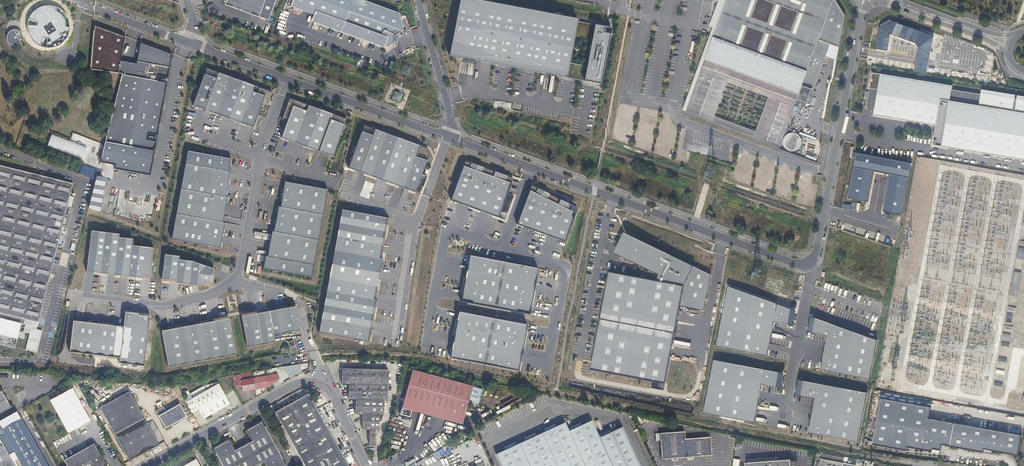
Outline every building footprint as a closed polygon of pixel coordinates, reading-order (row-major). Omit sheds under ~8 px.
[(224,5),(259,17),(265,0),(223,0),(224,5)] [(399,34),(399,33),(402,31),(403,31),(399,13),(363,0),(293,0),(290,6),(314,15),(311,21),(364,40),(387,47),(397,40),(398,40),(398,38),(399,34)] [(576,23),(576,19),(476,0),(460,0),(454,30),(453,35),(449,56),(565,78),(566,76),(585,79),(585,82),(600,85),(602,77),(611,28),(595,25),(595,28),(575,24),(575,23),(576,23)] [(712,16),(709,26),(712,28),(682,110),(728,127),(780,145),(786,127),(788,122),(797,99),(807,103),(812,89),(801,85),(803,81),(815,86),(826,56),(836,60),(844,16),(834,0),(714,0),(714,1),(717,2),(712,16)] [(66,27),(65,20),(62,15),(56,11),(58,8),(57,7),(51,6),(44,6),(39,8),(34,12),(30,17),(29,20),(38,23),(37,27),(28,26),(28,29),(30,36),(35,42),(41,45),(48,47),(55,46),(61,43),(66,37),(69,31),(69,27),(66,27)] [(880,27),(877,49),(888,51),(891,34),(916,44),(919,48),(915,72),(927,74),(934,36),(892,21),(880,27)] [(125,37),(95,25),(91,65),(122,72),(100,162),(115,165),(115,169),(149,175),(156,142),(147,140),(148,133),(156,135),(167,82),(158,81),(158,76),(167,78),(172,54),(139,43),(135,63),(120,59),(125,37)] [(18,46),(20,44),(22,42),(23,40),(23,37),(22,34),(21,32),(19,31),(16,30),(13,30),(11,31),(9,33),(7,35),(7,38),(7,41),(8,43),(10,45),(13,46),(15,46),(18,46)] [(207,68),(193,105),(253,127),(259,111),(264,113),(272,92),(207,68)] [(1017,98),(1015,98),(981,92),(980,94),(963,91),(952,90),(952,86),(924,81),(871,72),(869,89),(870,89),(878,90),(874,115),(936,125),(940,126),(939,135),(934,134),(933,141),(1023,157),(1023,99),(1017,98)] [(1015,95),(993,91),(981,89),(981,92),(1015,98),(1015,95)] [(394,90),(392,99),(400,102),(403,93),(394,90)] [(333,156),(347,119),(289,99),(282,119),(287,121),(281,138),(333,156)] [(428,148),(364,125),(348,168),(415,192),(418,185),(423,187),(427,176),(422,174),(429,156),(428,148)] [(797,150),(799,149),(800,148),(801,146),(801,143),(801,142),(801,140),(800,138),(799,136),(798,134),(796,134),(794,133),(792,133),(789,133),(786,135),(785,136),(783,139),(783,140),(783,142),(783,145),(785,147),(785,148),(786,149),(788,150),(792,151),(795,151),(797,150)] [(933,141),(933,145),(1023,160),(1023,157),(933,141)] [(188,151),(172,239),(220,248),(225,222),(223,222),(227,197),(226,197),(230,172),(228,171),(231,159),(188,151)] [(857,153),(848,198),(869,202),(874,172),(890,175),(883,212),(902,215),(912,163),(857,153)] [(842,195),(847,196),(854,161),(849,160),(842,195)] [(513,179),(465,161),(450,200),(505,220),(514,196),(507,194),(513,179)] [(17,338),(20,326),(24,327),(25,325),(25,323),(22,322),(23,318),(38,322),(73,183),(0,165),(0,333),(17,338)] [(89,208),(98,210),(106,178),(97,176),(89,208)] [(311,278),(328,190),(285,181),(280,207),(279,207),(274,232),(272,231),(267,257),(266,256),(263,269),(311,278)] [(371,190),(374,184),(368,181),(365,188),(371,190)] [(577,208),(531,186),(517,225),(564,242),(577,208)] [(389,218),(342,209),(319,333),(369,342),(377,301),(375,300),(383,259),(381,259),(389,218)] [(91,230),(86,271),(142,278),(142,276),(149,277),(153,248),(132,245),(133,239),(118,237),(119,234),(91,230)] [(636,238),(631,235),(621,256),(649,269),(647,279),(610,272),(591,370),(653,381),(651,388),(664,390),(680,306),(704,311),(711,274),(636,238)] [(168,280),(167,281),(210,287),(212,268),(193,261),(178,260),(179,256),(164,255),(161,279),(168,280)] [(538,269),(469,255),(460,301),(529,315),(538,269)] [(1014,272),(1010,297),(1018,298),(1022,274),(1014,272)] [(792,310),(728,286),(717,346),(768,356),(774,322),(790,325),(792,310)] [(250,315),(241,316),(247,347),(275,342),(273,335),(300,330),(295,306),(256,314),(256,312),(249,313),(250,315)] [(126,324),(76,319),(72,351),(122,357),(122,360),(146,363),(153,315),(140,314),(140,311),(128,310),(126,324)] [(527,325),(459,312),(449,358),(518,371),(527,325)] [(36,328),(38,322),(23,318),(22,322),(25,323),(25,325),(30,326),(36,328)] [(214,321),(161,331),(168,367),(235,355),(229,318),(223,319),(222,318),(213,319),(214,321)] [(877,340),(815,318),(812,333),(827,336),(821,370),(870,379),(877,340)] [(36,328),(30,326),(24,348),(36,351),(41,329),(36,328)] [(1011,336),(1003,334),(1002,342),(1010,343),(1011,336)] [(287,342),(291,352),(297,350),(294,340),(287,342)] [(780,372),(714,360),(704,413),(755,423),(762,385),(778,387),(780,372)] [(298,363),(283,366),(290,378),(303,372),(298,363)] [(252,378),(254,389),(260,388),(266,386),(279,378),(276,367),(251,372),(252,378)] [(483,387),(413,367),(400,412),(410,415),(412,408),(463,422),(469,402),(478,404),(483,387)] [(341,370),(340,385),(348,386),(347,401),(355,401),(354,416),(362,416),(361,431),(369,431),(369,446),(375,446),(376,431),(379,432),(379,416),(383,417),(383,401),(386,402),(387,371),(341,370)] [(252,378),(251,372),(237,374),(240,380),(252,378)] [(237,374),(227,376),(234,389),(241,385),(242,391),(254,389),(252,378),(240,380),(237,374)] [(867,393),(803,381),(800,396),(815,399),(809,433),(858,442),(867,393)] [(217,384),(185,402),(192,413),(197,410),(202,420),(229,405),(217,384)] [(71,388),(50,400),(67,431),(88,419),(71,388)] [(0,393),(0,414),(12,408),(3,392),(0,393)] [(130,392),(100,409),(130,461),(160,444),(130,392)] [(277,411),(276,411),(306,465),(348,465),(349,465),(309,393),(296,400),(294,398),(289,401),(290,403),(280,409),(277,411)] [(931,407),(881,398),(872,445),(906,451),(907,447),(940,453),(941,445),(942,441),(925,438),(929,419),(931,407)] [(177,401),(164,408),(161,404),(154,408),(165,428),(186,416),(177,401)] [(22,419),(1,430),(22,465),(48,465),(22,419)] [(213,447),(224,465),(256,465),(264,461),(267,465),(281,465),(286,463),(262,419),(246,428),(252,439),(236,448),(230,438),(213,447)] [(954,423),(929,419),(925,438),(942,441),(941,445),(949,446),(954,423)] [(495,454),(501,465),(640,465),(638,463),(621,427),(598,437),(590,420),(568,431),(564,422),(495,454)] [(333,422),(328,425),(331,431),(336,428),(333,422)] [(1021,435),(954,423),(949,446),(983,453),(984,449),(1017,456),(1021,435)] [(683,432),(659,433),(660,459),(687,457),(710,456),(709,438),(684,439),(683,432)] [(403,451),(406,435),(395,433),(391,447),(403,451)] [(0,439),(0,465),(15,465),(0,439)] [(64,461),(67,465),(103,465),(104,463),(93,443),(64,461)] [(196,458),(182,465),(201,465),(196,458)]
